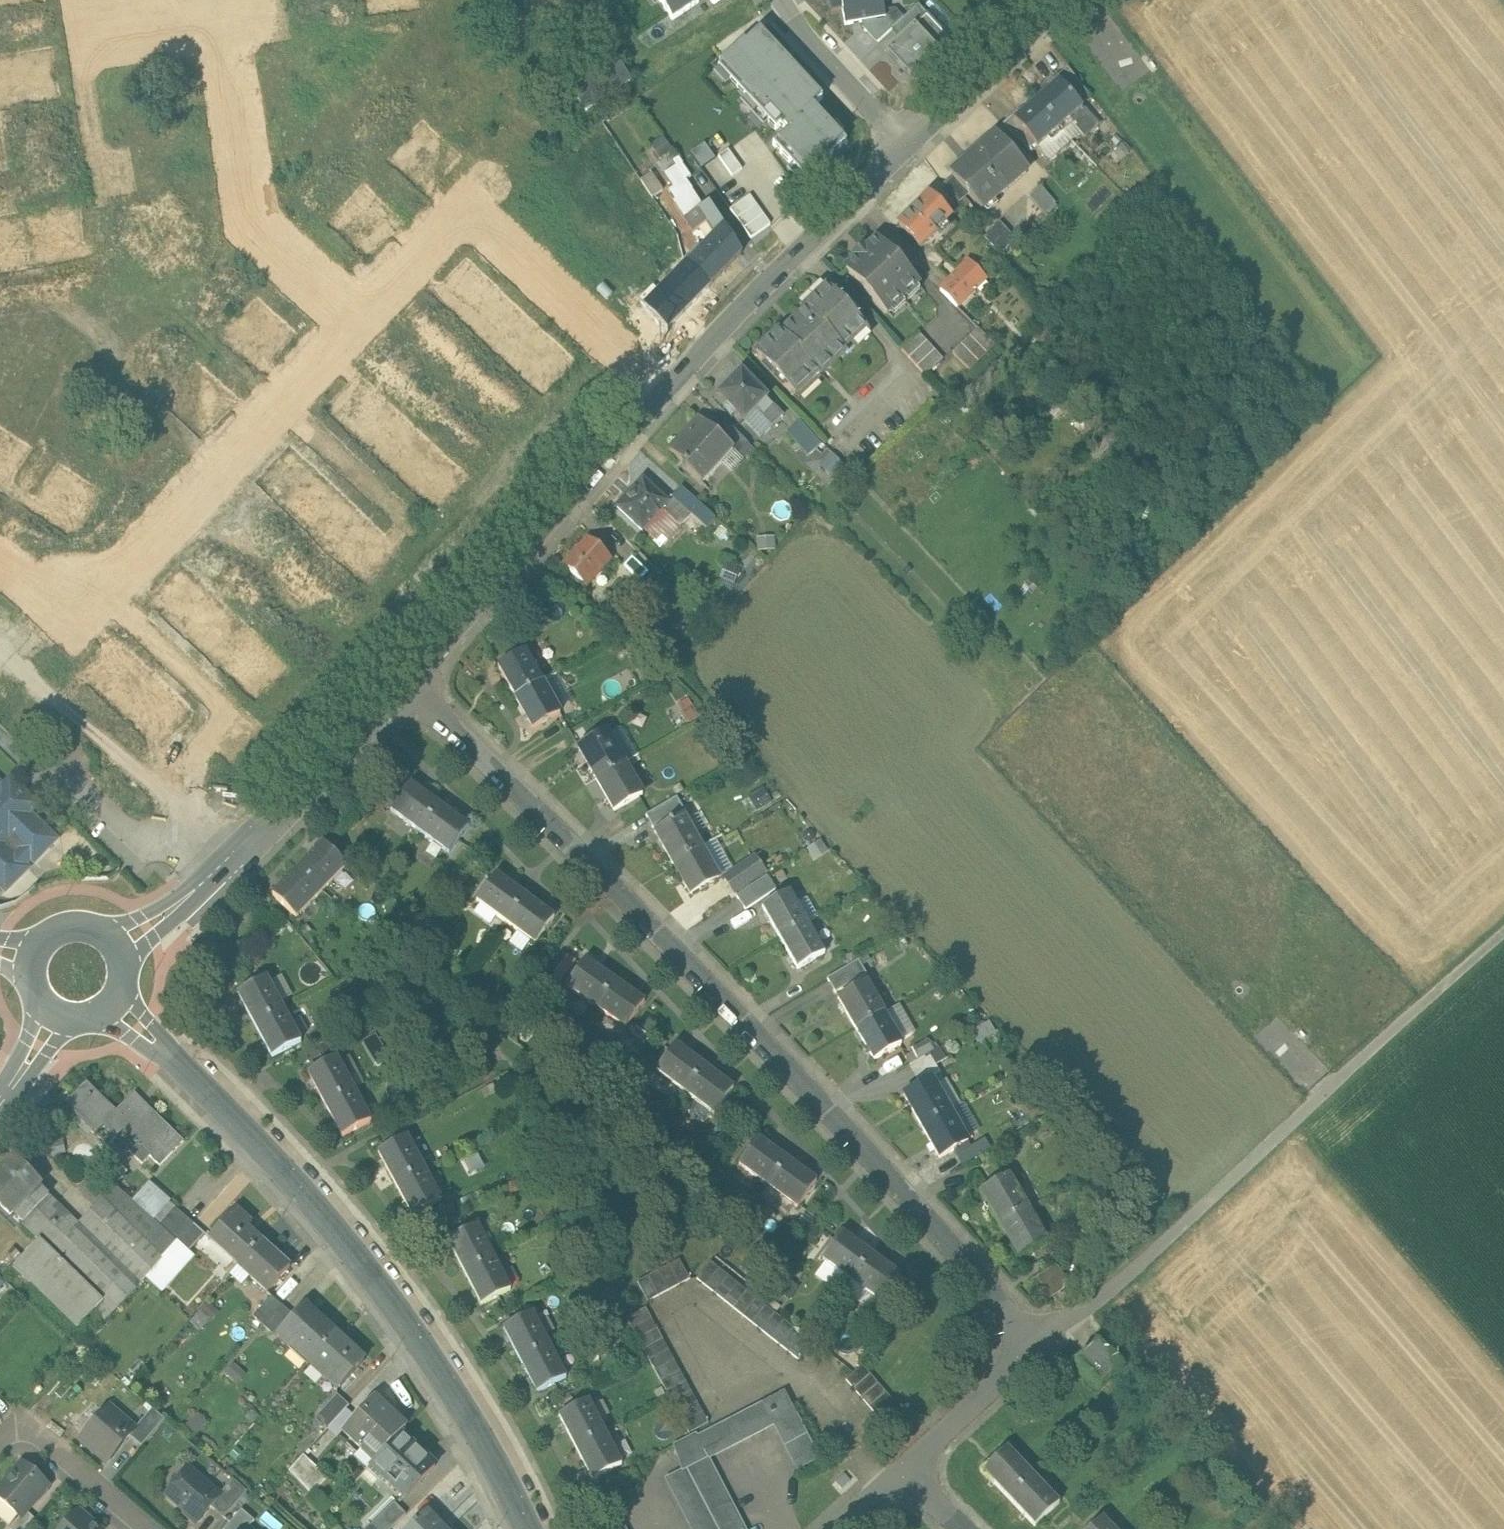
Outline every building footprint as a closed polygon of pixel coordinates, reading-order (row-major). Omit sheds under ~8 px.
[(672,21),(703,0),(659,0),(672,21)] [(864,22),(886,18),(884,11),(883,0),(829,0),(832,12),(843,10),(845,25),(864,22)] [(900,38),(927,14),(919,5),(905,18),(892,30),(900,38)] [(886,18),(864,22),(865,26),(879,42),(892,30),(905,18),(896,10),(884,11),(886,18)] [(951,40),(927,14),(900,38),(886,52),(910,78),(951,40)] [(759,30),(745,43),(743,41),(719,63),(733,78),(730,81),(745,97),(746,95),(770,120),(768,122),(776,131),(780,127),(786,133),(773,145),(791,165),(794,162),(809,177),(847,142),(814,107),(823,99),(759,30)] [(1090,96),(1068,68),(1056,78),(1058,81),(1059,81),(1080,105),(1090,96)] [(1080,105),(1059,81),(1058,81),(1036,100),(1060,128),(1069,120),(1085,138),(1099,126),(1083,107),(1082,108),(1080,105)] [(1060,128),(1036,100),(1015,119),(1014,120),(1027,135),(1038,147),(1060,128)] [(1015,119),(1012,116),(1003,125),(1019,142),(1027,135),(1014,120),(1015,119)] [(997,136),(953,173),(969,193),(983,209),(1027,172),(997,136)] [(719,156),(733,175),(742,169),(729,150),(719,156)] [(683,164),(679,167),(678,165),(665,174),(673,186),(671,187),(672,188),(669,191),(675,201),(676,201),(693,190),(687,180),(691,177),(683,164)] [(969,193),(954,175),(944,183),(958,203),(969,193)] [(1056,203),(1042,187),(1030,198),(1045,214),(1056,203)] [(693,190),(676,201),(675,201),(673,202),(684,219),(699,210),(698,210),(703,206),(693,190)] [(750,195),(731,209),(738,218),(757,205),(750,195)] [(950,218),(928,196),(921,204),(914,211),(913,211),(899,225),(921,247),(950,218)] [(743,253),(710,202),(703,206),(698,210),(699,210),(707,223),(714,234),(701,248),(725,271),(743,253)] [(764,214),(757,205),(738,218),(745,228),(764,214)] [(699,210),(684,219),(693,232),(707,223),(699,210)] [(764,214),(745,228),(752,237),(770,224),(764,214)] [(1017,239),(1001,222),(984,238),(1001,254),(1017,239)] [(877,240),(866,251),(863,248),(855,256),(858,259),(846,269),(888,313),(918,284),(877,240)] [(725,271),(701,248),(698,252),(695,249),(684,261),(687,264),(710,286),(710,285),(725,271)] [(687,264),(645,306),(668,328),(710,286),(687,264)] [(957,273),(941,290),(958,307),(974,290),(957,273)] [(806,312),(783,333),(781,331),(757,354),(795,395),(818,374),(820,376),(846,352),(844,349),(867,328),(828,287),(804,310),(806,312)] [(995,345),(978,328),(953,353),(970,370),(995,345)] [(919,333),(902,349),(926,375),(943,359),(919,333)] [(742,372),(731,383),(728,380),(719,390),(721,392),(719,394),(744,420),(755,409),(772,426),(780,418),(783,414),(742,372)] [(780,418),(772,426),(778,433),(786,425),(780,418)] [(814,435),(800,418),(788,429),(803,445),(814,435)] [(701,419),(681,442),(679,440),(670,449),(685,463),(683,465),(701,482),(732,449),(733,448),(715,431),(701,419)] [(749,443),(726,419),(715,431),(733,448),(732,449),(738,454),(749,443)] [(834,474),(846,463),(834,451),(822,462),(834,474)] [(667,502),(643,480),(619,506),(643,529),(663,508),(682,525),(692,514),(672,496),(667,502)] [(588,539),(565,564),(587,585),(610,559),(588,539)] [(649,572),(632,556),(624,565),(641,580),(649,572)] [(526,650),(498,666),(516,697),(543,681),(526,650)] [(543,681),(516,697),(533,728),(561,713),(543,681)] [(606,732),(579,748),(597,779),(624,763),(606,732)] [(624,763),(597,779),(615,809),(642,794),(624,763)] [(0,783),(0,885),(6,890),(56,839),(30,813),(32,810),(6,784),(4,787),(0,783)] [(420,831),(439,805),(411,784),(392,810),(420,831)] [(449,852),(467,826),(439,805),(420,831),(432,839),(422,852),(435,862),(445,849),(449,852)] [(684,816),(656,832),(674,863),(701,847),(684,816)] [(345,865),(323,844),(298,869),(321,891),(345,865)] [(701,847),(674,863),(691,894),(719,878),(701,847)] [(450,868),(460,876),(475,857),(465,850),(450,868)] [(754,857),(725,877),(735,892),(765,872),(754,857)] [(321,891),(298,869),(274,894),(296,916),(321,891)] [(506,920),(525,895),(496,874),(478,900),(506,920)] [(789,891),(762,907),(780,937),(807,922),(789,891)] [(535,941),(553,916),(525,895),(506,920),(535,941)] [(807,922),(780,937),(798,968),(825,953),(807,922)] [(597,1006),(615,981),(587,960),(568,986),(597,1006)] [(858,960),(827,978),(835,992),(867,973),(858,960)] [(256,1024),(284,1009),(267,978),(239,993),(256,1024)] [(626,1027),(644,1001),(615,981),(597,1006),(626,1027)] [(866,981),(839,997),(856,1028),(884,1012),(866,981)] [(273,1055),(300,1040),(284,1009),(256,1024),(273,1055)] [(884,1012),(856,1028),(874,1059),(901,1043),(884,1012)] [(919,1078),(947,1058),(931,1037),(914,1049),(920,1058),(910,1065),(919,1078)] [(686,1091),(704,1065),(676,1044),(658,1070),(686,1091)] [(326,1103),(354,1088),(337,1057),(309,1072),(326,1103)] [(714,1112),(732,1087),(704,1065),(686,1091),(714,1112)] [(932,1079),(905,1094),(922,1125),(950,1110),(932,1079)] [(126,1148),(159,1116),(135,1092),(115,1111),(86,1083),(65,1104),(96,1134),(104,1126),(126,1148)] [(343,1134),(371,1119),(354,1088),(326,1103),(343,1134)] [(967,1141),(950,1110),(922,1125),(940,1156),(967,1141)] [(159,1116),(126,1148),(142,1163),(150,1155),(160,1165),(183,1140),(159,1116)] [(408,1137),(380,1152),(396,1183),(424,1168),(408,1137)] [(769,1185),(787,1159),(759,1138),(740,1165),(769,1185)] [(14,1157),(0,1171),(0,1205),(11,1216),(13,1214),(23,1223),(49,1196),(40,1186),(42,1183),(14,1157)] [(797,1206),(816,1180),(787,1159),(769,1185),(797,1206)] [(424,1168),(396,1183),(413,1214),(440,1199),(424,1168)] [(1009,1174),(980,1191),(999,1224),(1028,1207),(1009,1174)] [(78,1224),(49,1196),(23,1223),(40,1239),(15,1265),(79,1327),(129,1274),(140,1285),(179,1241),(160,1225),(115,1185),(78,1224)] [(194,1224),(175,1206),(160,1225),(179,1241),(194,1224)] [(1028,1207),(999,1224),(1018,1257),(1048,1240),(1028,1207)] [(236,1208),(209,1238),(237,1264),(260,1239),(248,1228),(252,1223),(236,1208)] [(194,1224),(179,1241),(189,1251),(205,1233),(194,1224)] [(466,1272),(494,1257),(478,1226),(450,1240),(466,1272)] [(853,1279),(871,1254),(842,1233),(824,1259),(850,1277),(853,1279)] [(290,1266),(260,1239),(237,1264),(267,1291),(290,1266)] [(881,1300),(900,1274),(871,1254),(853,1279),(879,1299),(881,1300)] [(482,1303),(510,1289),(494,1257),(466,1272),(482,1303)] [(679,1258),(638,1281),(648,1301),(690,1278),(679,1258)] [(812,1342),(710,1260),(696,1278),(799,1359),(812,1342)] [(1040,1275),(1053,1296),(1073,1283),(1060,1262),(1040,1275)] [(853,1279),(850,1277),(842,1288),(871,1310),(879,1299),(853,1279)] [(272,1294),(254,1315),(263,1324),(282,1303),(272,1294)] [(282,1303),(263,1324),(273,1332),(292,1312),(282,1303)] [(335,1333),(305,1305),(277,1335),(308,1363),(311,1359),(335,1333)] [(709,1422),(646,1307),(626,1318),(689,1432),(709,1422)] [(533,1313),(505,1328),(521,1360),(549,1345),(533,1313)] [(335,1333),(311,1359),(340,1386),(364,1360),(335,1333)] [(549,1345),(521,1360),(537,1392),(565,1377),(549,1345)] [(1097,1347),(1077,1365),(1099,1388),(1118,1370),(1097,1347)] [(902,1410),(863,1365),(846,1379),(885,1424),(902,1410)] [(784,1391),(763,1402),(774,1423),(795,1412),(784,1391)] [(337,1393),(317,1415),(329,1427),(350,1405),(337,1393)] [(405,1427),(374,1397),(343,1430),(375,1460),(400,1433),(405,1427)] [(588,1401),(560,1416),(576,1447),(604,1433),(588,1401)] [(697,1437),(696,1434),(674,1445),(686,1468),(666,1478),(693,1528),(745,1528),(709,1458),(774,1424),(774,1423),(763,1402),(697,1437)] [(110,1407),(82,1439),(107,1462),(130,1436),(135,1429),(110,1407)] [(153,1408),(135,1429),(130,1436),(142,1446),(165,1419),(153,1408)] [(819,1458),(795,1412),(774,1423),(774,1424),(797,1469),(819,1458)] [(375,1460),(371,1464),(406,1497),(436,1466),(400,1433),(375,1460)] [(604,1433),(576,1447),(593,1479),(620,1464),(604,1433)] [(1010,1497),(1034,1474),(1008,1446),(983,1469),(1010,1497)] [(328,1477),(304,1454),(289,1470),(312,1495),(328,1477)] [(0,1489),(0,1498),(20,1516),(21,1516),(26,1510),(48,1484),(23,1463),(0,1489)] [(189,1469),(167,1494),(198,1520),(210,1505),(219,1495),(189,1469)] [(1036,1525),(1061,1502),(1034,1474),(1010,1497),(1036,1525)] [(233,1478),(219,1495),(210,1505),(224,1517),(248,1490),(233,1478)] [(371,1523),(377,1528),(390,1528),(407,1513),(394,1501),(371,1523)] [(224,1528),(245,1528),(246,1528),(247,1528),(255,1520),(242,1509),(224,1528)] [(21,1516),(20,1516),(10,1528),(25,1528),(35,1518),(26,1510),(21,1516)] [(62,1528),(100,1528),(79,1510),(62,1528)] [(415,1528),(444,1528),(426,1510),(412,1525),(415,1528)] [(1103,1516),(1090,1528),(1115,1528),(1103,1516)] [(619,1518),(598,1528),(625,1528),(619,1518)]
